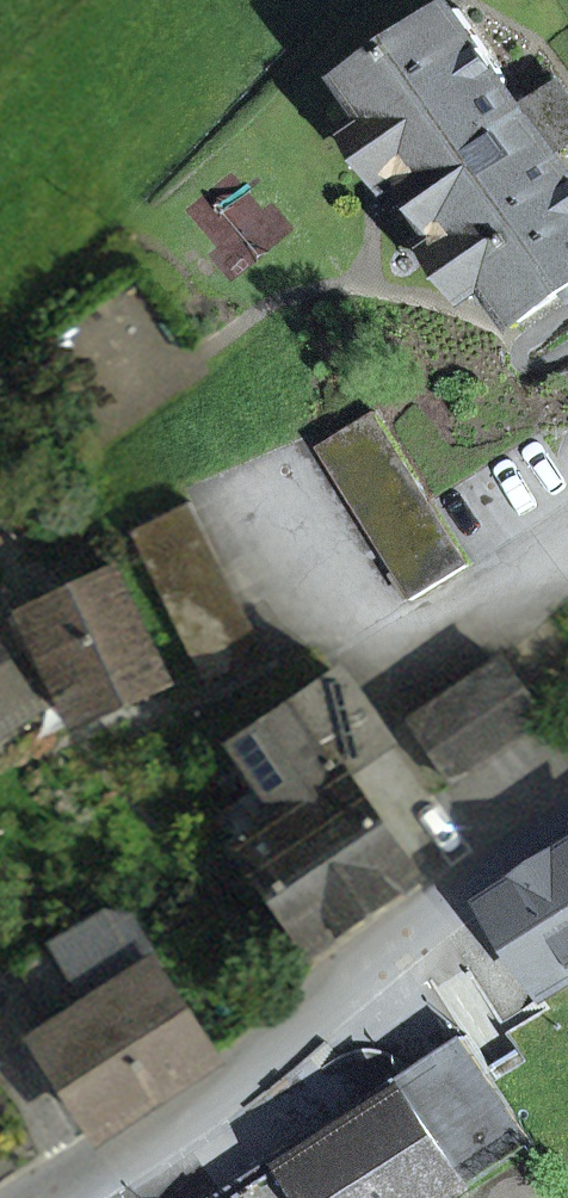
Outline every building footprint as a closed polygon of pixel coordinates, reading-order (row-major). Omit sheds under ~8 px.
[(563,176),(505,92),(507,80),(457,8),(352,81),(379,120),(407,159),(404,177),(406,179),(446,237),(448,240),(465,243),(492,283),(519,322),(567,288),(567,177),(563,176)] [(404,177),(407,159),(379,120),(357,135),(368,152),(365,168),(381,172),(393,188),(406,179),(404,177)] [(470,299),(492,283),(465,243),(448,240),(446,237),(433,246),(445,263),(440,278),(456,279),(470,299)] [(412,600),(470,564),(375,412),(318,448),(412,600)] [(130,532),(208,693),(269,663),(191,503),(130,532)] [(75,721),(166,677),(111,567),(19,610),(39,647),(27,653),(34,668),(46,662),(75,721)] [(0,648),(0,727),(37,702),(0,648)] [(411,720),(451,779),(540,718),(500,659),(411,720)] [(222,817),(240,843),(280,815),(346,776),(386,746),(335,670),(230,744),(261,789),(222,817)] [(346,776),(280,815),(240,843),(235,847),(308,951),(416,876),(346,776)] [(550,988),(567,977),(567,858),(497,903),(550,988)] [(98,1128),(214,1052),(129,918),(104,913),(46,950),(81,1011),(41,1032),(37,1034),(98,1128)] [(41,1032),(81,1011),(46,950),(22,965),(41,1032)] [(532,1142),(465,1037),(408,1073),(398,1080),(405,1091),(452,1163),(464,1156),(478,1178),(532,1142)] [(214,1197),(253,1197),(265,1191),(260,1183),(405,1091),(398,1080),(214,1197)] [(467,1188),(466,1185),(478,1178),(464,1156),(452,1163),(405,1091),(260,1183),(265,1191),(253,1197),(452,1197),(467,1188)]
